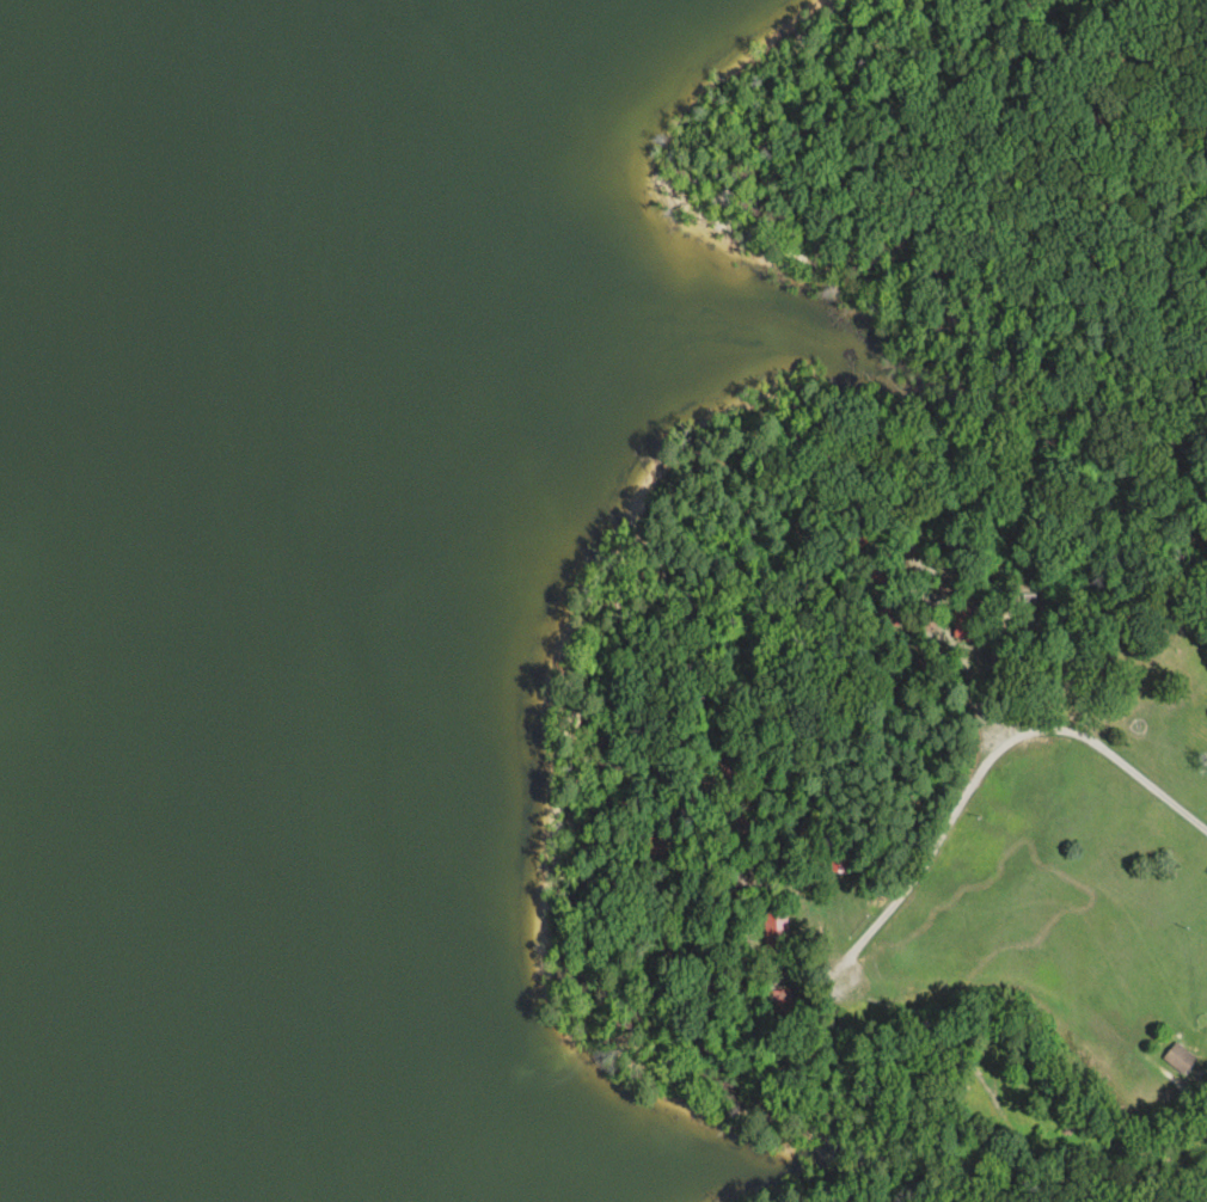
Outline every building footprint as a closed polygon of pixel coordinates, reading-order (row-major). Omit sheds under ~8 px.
[(765,946),(788,946),(788,912),(765,912),(765,946)] [(790,987),(767,992),(772,1015),(795,1010),(790,987)] [(1197,1057),(1175,1041),(1162,1058),(1184,1074),(1197,1057)]
